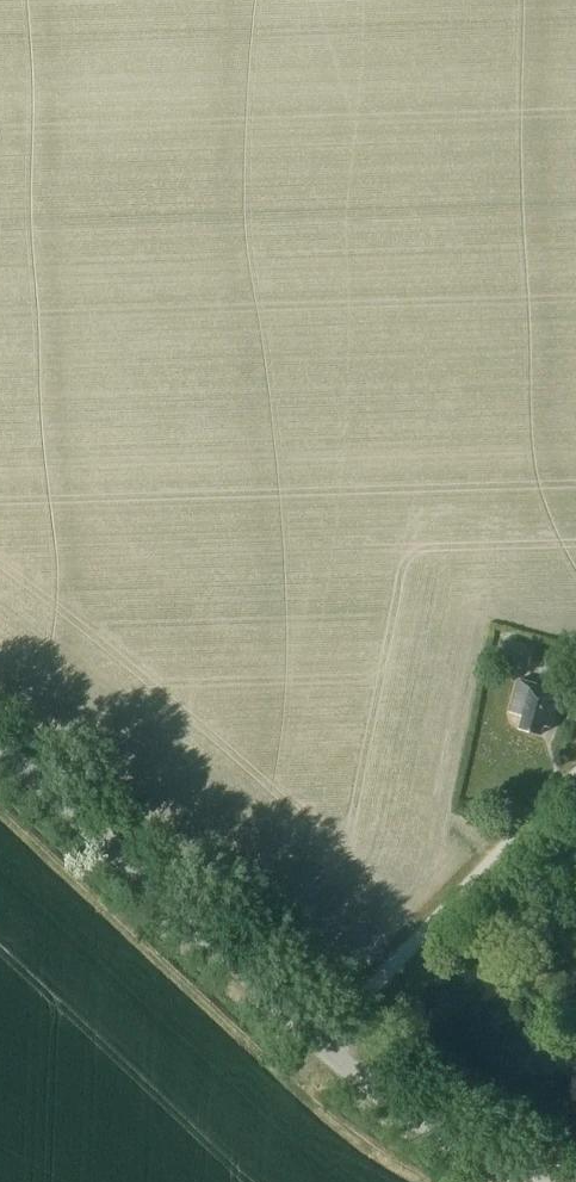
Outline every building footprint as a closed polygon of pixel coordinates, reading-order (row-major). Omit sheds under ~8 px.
[(530,664),(534,647),(509,640),(503,657),(530,664)] [(551,726),(561,691),(520,679),(511,711),(524,715),(521,727),(543,733),(545,724),(551,726)]
